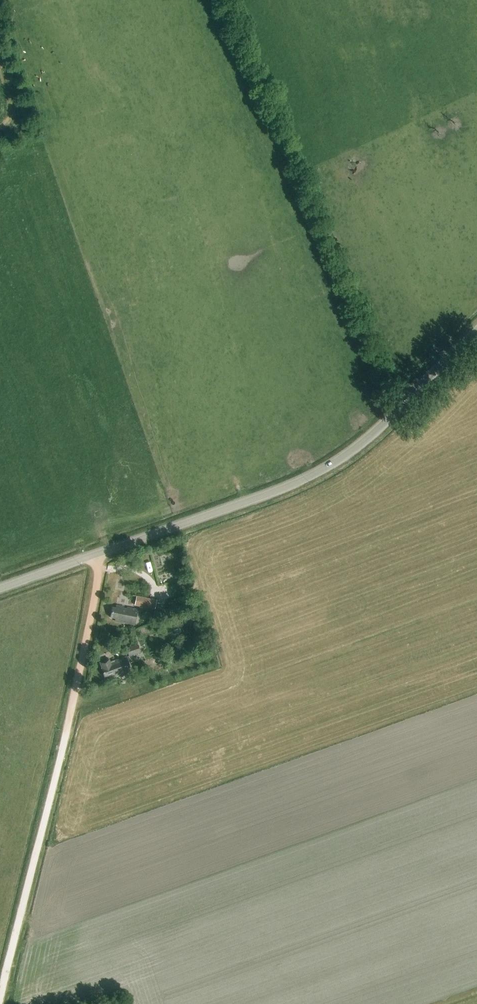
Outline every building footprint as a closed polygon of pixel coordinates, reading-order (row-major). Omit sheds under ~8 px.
[(155,610),(157,600),(136,596),(134,606),(155,610)] [(135,625),(138,609),(117,605),(116,608),(113,607),(111,618),(115,619),(115,621),(135,625)] [(129,656),(141,652),(138,644),(126,648),(129,656)] [(111,679),(132,671),(126,656),(111,662),(109,659),(100,662),(102,668),(105,677),(109,675),(111,679)]
